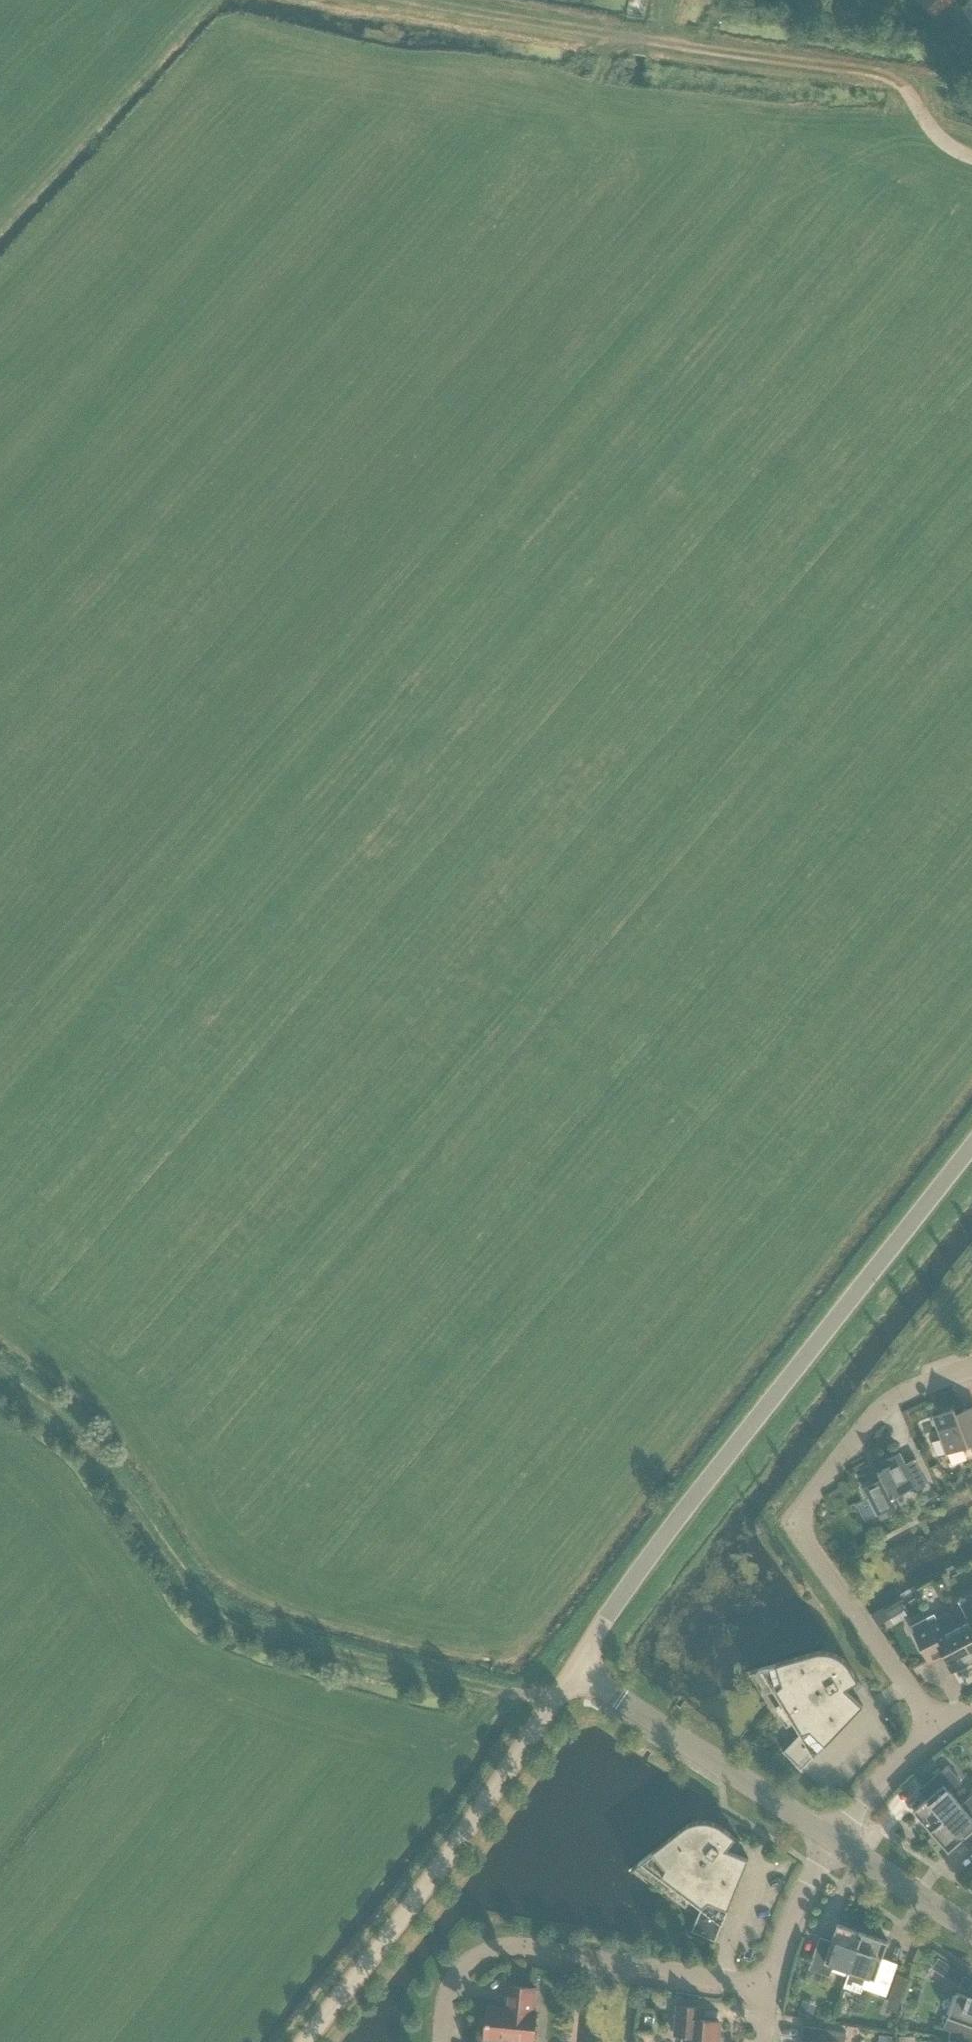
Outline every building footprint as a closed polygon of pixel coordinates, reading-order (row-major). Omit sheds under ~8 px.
[(935,16),(949,0),(918,0),(935,16)] [(971,1445),(971,1406),(956,1412),(954,1408),(934,1415),(942,1438),(932,1442),(938,1457),(971,1445)] [(882,1478),(865,1487),(879,1514),(897,1505),(893,1498),(916,1486),(917,1490),(929,1484),(916,1458),(905,1463),(899,1452),(880,1462),(884,1468),(878,1471),(882,1478)] [(971,1656),(971,1594),(959,1601),(968,1618),(956,1624),(971,1656)] [(908,1615),(901,1603),(887,1612),(894,1624),(908,1615)] [(956,1624),(955,1625),(948,1612),(937,1617),(935,1613),(911,1626),(931,1664),(945,1657),(952,1671),(971,1661),(971,1656),(956,1624)] [(862,1686),(852,1668),(846,1661),(839,1655),(831,1652),(822,1651),(813,1652),(748,1671),(749,1673),(757,1670),(767,1678),(800,1734),(783,1751),(802,1769),(863,1704),(853,1695),(862,1686)] [(962,1805),(961,1804),(950,1791),(961,1782),(947,1765),(922,1787),(930,1796),(913,1810),(931,1831),(962,1805)] [(949,1851),(965,1837),(971,1844),(971,1794),(961,1804),(962,1805),(931,1831),(949,1851)] [(630,1871),(631,1870),(638,1865),(650,1869),(701,1908),(692,1931),(715,1940),(749,1858),(736,1853),(741,1841),(725,1828),(717,1823),(709,1821),(700,1821),(691,1823),(683,1827),(629,1870),(630,1871)] [(850,1970),(863,1932),(838,1923),(830,1944),(819,1940),(809,1968),(830,1976),(834,1964),(850,1970)] [(888,1941),(873,1935),(863,1932),(850,1970),(844,1986),(861,1992),(863,1987),(886,1995),(896,1967),(881,1962),(888,1941)] [(909,1978),(898,1974),(886,2008),(897,2012),(909,1978)] [(533,2012),(535,1988),(508,1985),(506,2009),(488,2007),(487,2024),(486,2037),(533,2041),(536,2012),(533,2012)] [(957,1991),(944,2028),(951,2030),(950,2035),(971,2038),(971,1997),(957,1991)] [(720,2021),(700,2019),(701,2007),(677,2005),(674,2034),(688,2035),(688,2041),(718,2041),(720,2021)] [(847,2032),(803,2025),(801,2040),(801,2041),(845,2041),(847,2032)]
